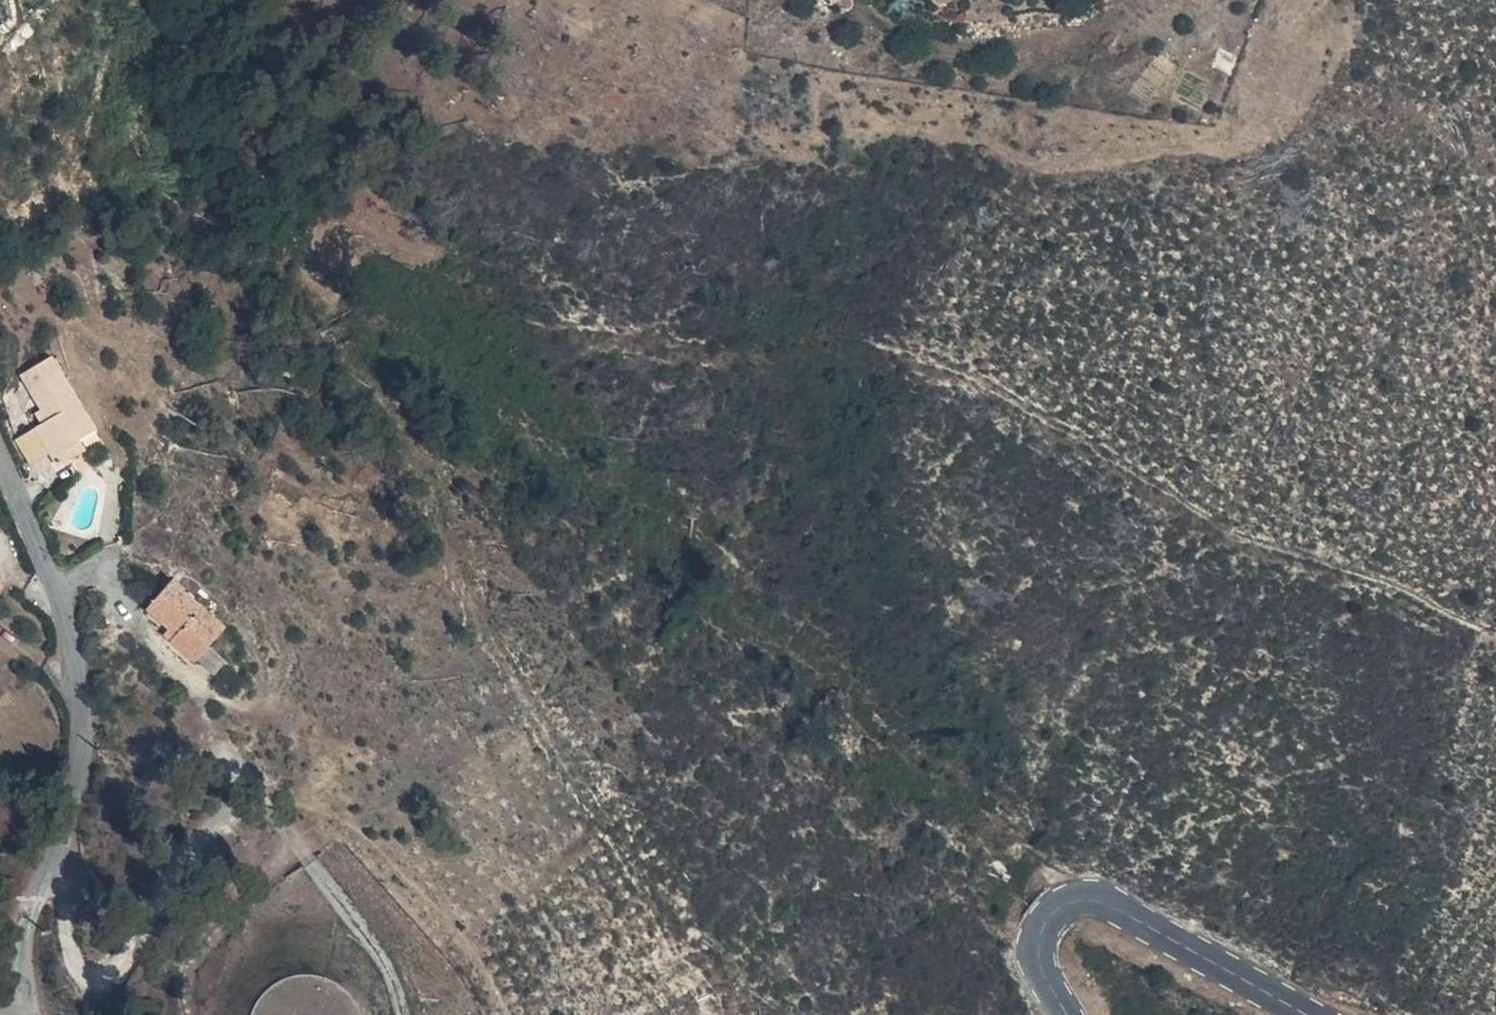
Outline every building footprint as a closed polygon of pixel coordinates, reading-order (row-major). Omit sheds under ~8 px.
[(99,430),(55,354),(26,371),(47,407),(52,416),(45,421),(37,425),(62,465),(86,452),(80,440),(99,430)] [(52,416),(47,407),(39,411),(45,421),(52,416)] [(106,441),(99,430),(80,440),(86,452),(106,441)] [(177,630),(203,652),(227,624),(174,576),(148,605),(171,626),(177,630)] [(177,630),(171,626),(167,631),(172,636),(177,630)] [(203,652),(177,630),(172,636),(197,659),(203,652)] [(373,1001),(329,974),(284,983),(265,1014),(374,1014),(373,1001)]
